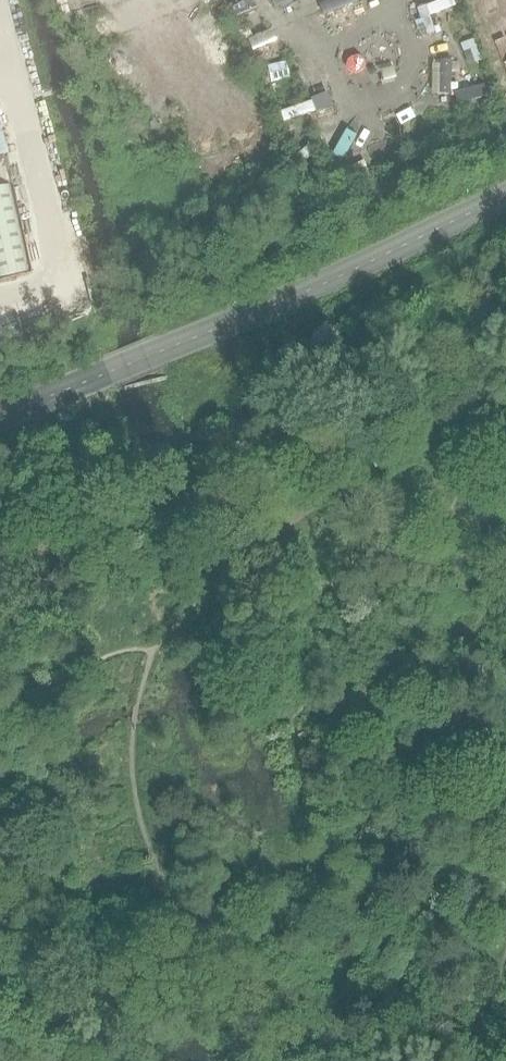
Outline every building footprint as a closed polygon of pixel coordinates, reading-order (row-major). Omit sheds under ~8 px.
[(236,24),(314,213),(404,173),(505,129),(505,107),(462,0),(295,0),(275,8),(236,24)] [(275,8),(295,0),(271,0),(275,8)] [(16,146),(7,123),(0,126),(0,145),(2,151),(16,146)] [(0,186),(0,278),(30,270),(9,184),(0,186)]
